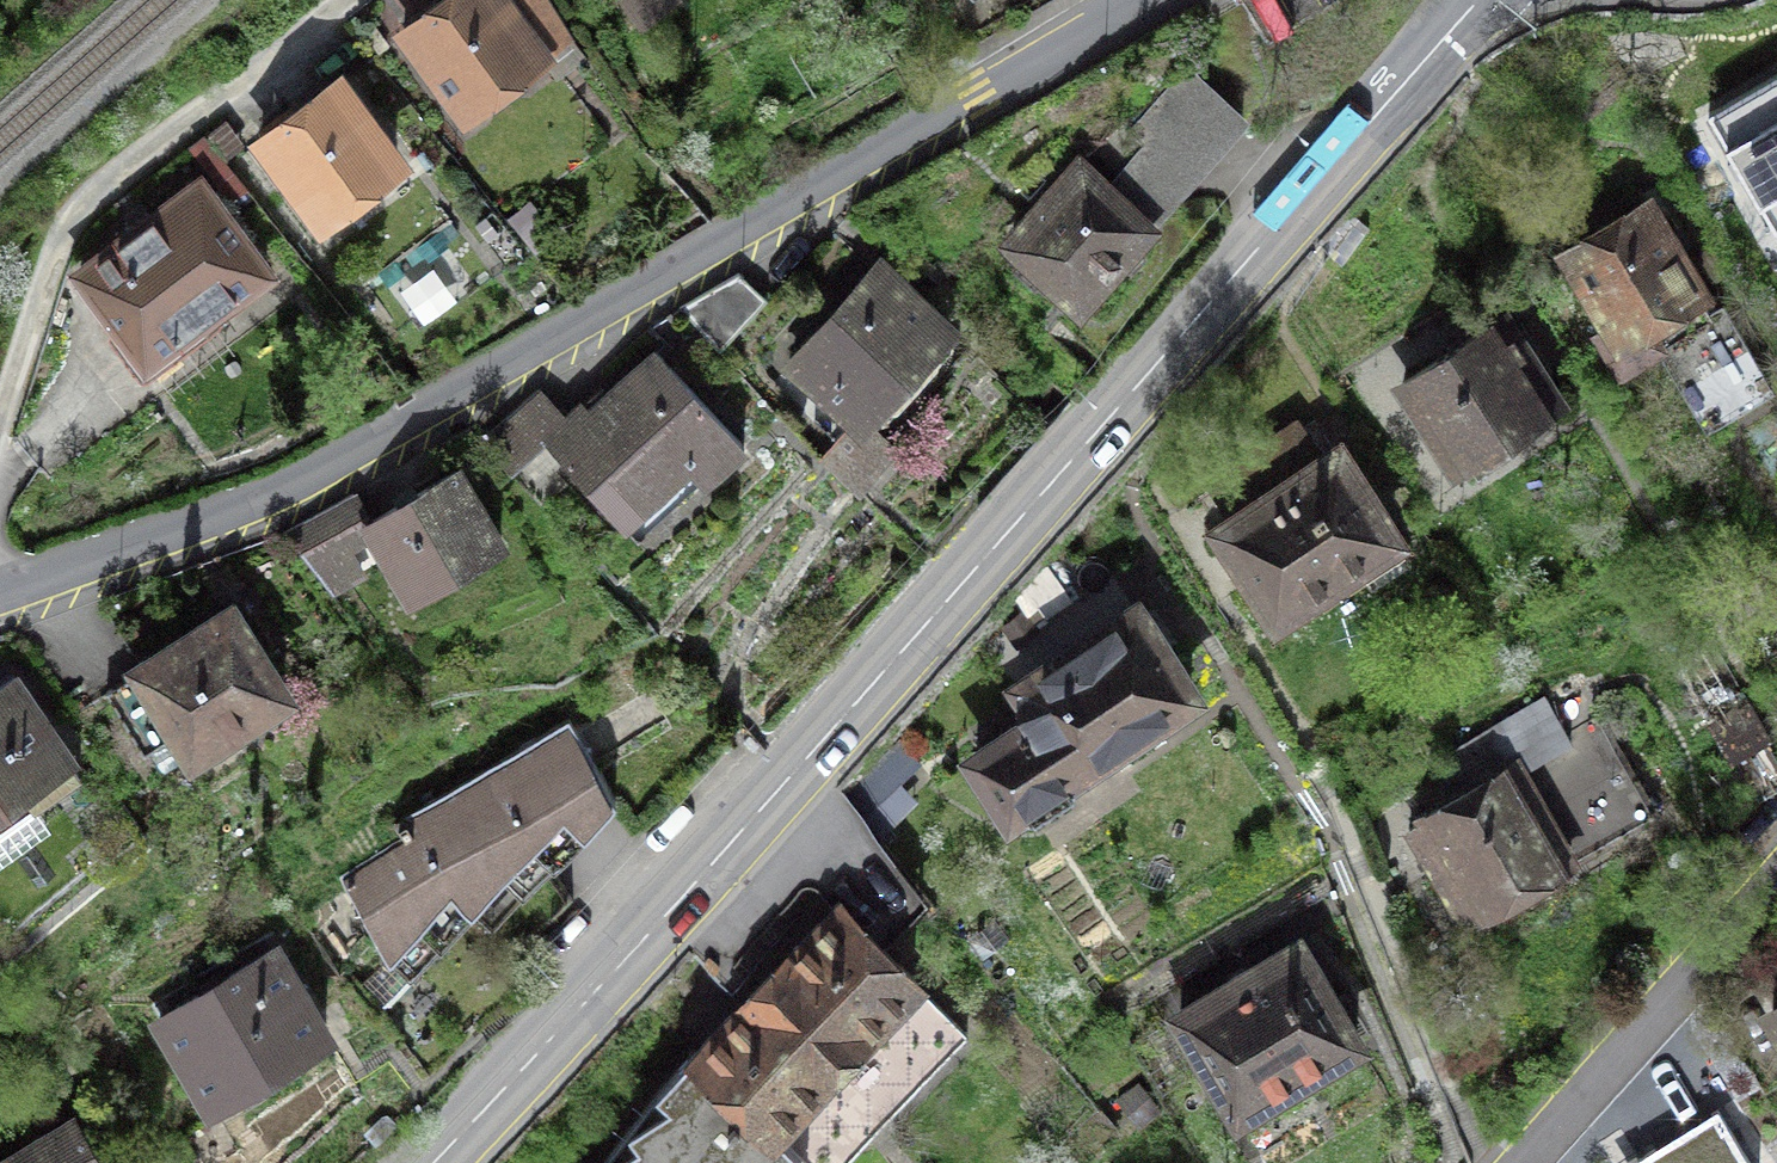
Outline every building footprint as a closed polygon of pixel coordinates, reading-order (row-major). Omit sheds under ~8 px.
[(548,0),(445,0),(403,31),(461,108),(566,29),(548,0)] [(1244,119),(1188,72),(1109,160),(1111,163),(1095,180),(1080,167),(1012,243),(1025,255),(1014,267),(1035,287),(1047,274),(1080,303),(1114,266),(1133,270),(1145,255),(1139,237),(1244,119)] [(1708,113),(1776,228),(1776,227),(1776,72),(1708,113)] [(395,159),(336,82),(260,139),(318,218),(395,159)] [(198,185),(81,274),(145,362),(264,271),(198,185)] [(1646,204),(1567,253),(1609,322),(1593,332),(1619,373),(1661,348),(1708,425),(1768,388),(1720,309),(1712,315),(1673,250),(1686,242),(1677,227),(1665,234),(1646,204)] [(947,329),(877,266),(794,359),(864,421),(947,329)] [(767,299),(738,272),(679,306),(719,349),(767,299)] [(1499,317),(1402,380),(1455,461),(1552,398),(1499,317)] [(743,446),(653,351),(588,411),(582,404),(564,421),(545,439),(625,525),(688,466),(703,483),(743,446)] [(545,439),(564,421),(535,390),(481,440),(510,471),(545,439)] [(1295,425),(1213,477),(1239,519),(1222,530),(1229,541),(1216,549),(1235,578),(1248,570),(1275,612),(1314,588),(1323,604),(1366,577),(1356,561),(1391,538),(1338,455),(1321,466),(1295,425)] [(369,526),(413,600),(501,548),(455,471),(370,522),(353,494),(285,532),(331,590),(362,571),(344,541),(369,526)] [(1020,686),(1016,711),(1026,725),(974,759),(1009,812),(1032,819),(1073,792),(1076,768),(1111,745),(1121,760),(1164,732),(1154,717),(1190,693),(1135,610),(1020,686)] [(282,694),(230,611),(105,689),(144,750),(179,728),(192,750),(213,753),(239,736),(243,719),(282,694)] [(79,774),(15,682),(0,693),(0,806),(24,789),(35,804),(79,774)] [(1430,817),(1409,829),(1458,914),(1557,856),(1563,866),(1653,813),(1596,716),(1564,734),(1543,698),(1449,753),(1471,790),(1429,814),(1430,817)] [(1715,728),(1753,791),(1776,777),(1776,750),(1751,707),(1715,728)] [(616,797),(568,717),(392,822),(398,837),(339,873),(384,951),(409,976),(473,910),(492,930),(497,925),(495,923),(616,797)] [(839,908),(802,946),(800,943),(756,987),(760,991),(700,1052),(813,1162),(838,1162),(967,1032),(839,908)] [(1297,944),(1179,1016),(1239,1113),(1357,1041),(1297,944)] [(324,1033),(272,948),(159,1017),(212,1102),(324,1033)] [(700,1052),(696,1047),(657,1088),(601,1162),(813,1162),(700,1052)] [(1135,1084),(1117,1101),(1141,1126),(1159,1109),(1135,1084)] [(1638,1158),(1642,1162),(1751,1162),(1717,1109),(1638,1158)] [(1061,1144),(1078,1162),(1088,1162),(1120,1135),(1099,1111),(1061,1144)] [(74,1120),(44,1137),(42,1134),(18,1148),(19,1151),(0,1162),(100,1162),(74,1120)]
